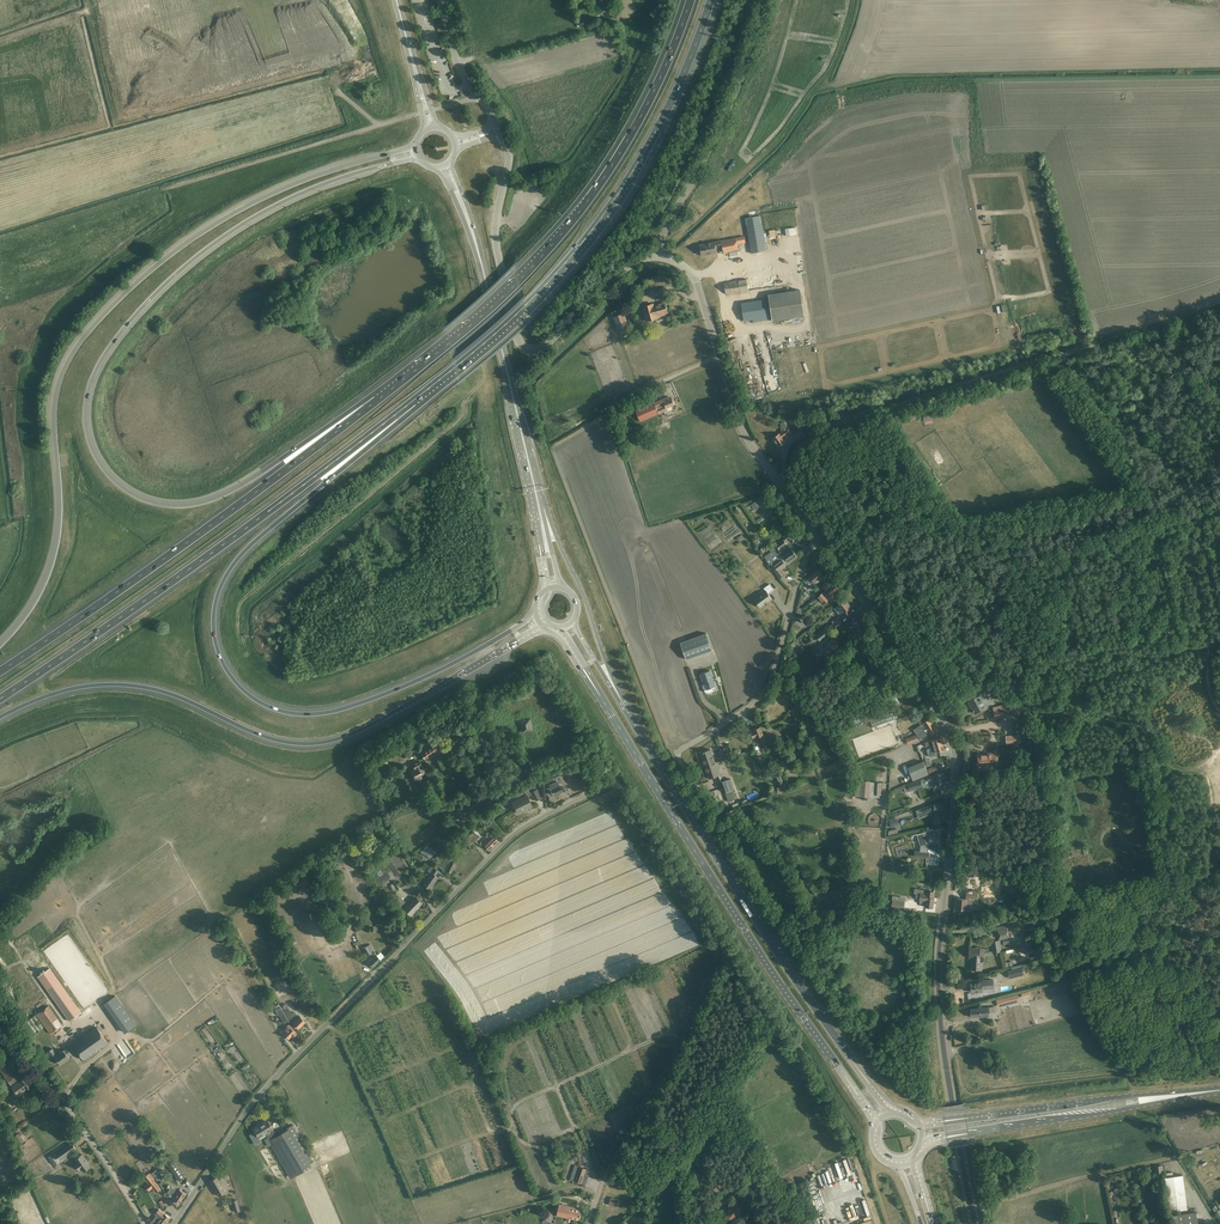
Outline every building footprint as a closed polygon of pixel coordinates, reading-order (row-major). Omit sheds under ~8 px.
[(745,218),(750,249),(751,253),(767,251),(761,215),(745,218)] [(769,228),(770,236),(779,235),(778,227),(769,228)] [(736,238),(738,244),(746,243),(744,236),(736,238)] [(738,244),(736,238),(722,241),(723,246),(724,253),(739,250),(738,244)] [(723,246),(722,241),(722,240),(699,245),(702,256),(717,253),(716,246),(720,245),(720,247),(723,246)] [(744,268),(760,268),(760,272),(767,272),(766,263),(744,264),(744,268)] [(746,280),(730,282),(724,283),(726,294),(732,293),(749,290),(747,279),(746,280)] [(768,294),(769,299),(772,317),(772,321),(805,316),(801,289),(768,294)] [(744,321),(772,317),(769,299),(741,303),(744,321)] [(642,307),(647,322),(665,316),(665,313),(668,313),(665,303),(654,306),(653,303),(642,307)] [(619,331),(629,327),(624,313),(614,317),(619,331)] [(669,396),(663,399),(658,401),(654,402),(635,409),(640,420),(658,413),(659,413),(662,412),(667,410),(668,411),(673,409),(671,406),(675,404),(672,398),(670,399),(669,396)] [(623,432),(630,429),(621,406),(613,409),(623,432)] [(945,410),(923,417),(925,422),(946,416),(945,410)] [(783,438),(792,432),(788,427),(784,422),(781,423),(781,432),(773,438),(779,446),(785,442),(783,438)] [(801,430),(794,435),(798,439),(804,434),(801,430)] [(639,441),(635,431),(626,434),(630,444),(639,441)] [(749,500),(751,507),(757,504),(755,498),(749,500)] [(786,544),(783,540),(777,545),(779,549),(786,544)] [(780,554),(778,555),(782,560),(782,559),(785,564),(789,562),(794,559),(793,558),(796,555),(792,549),(787,553),(782,557),(780,554)] [(786,565),(785,564),(782,559),(782,560),(778,555),(778,556),(777,554),(767,561),(776,573),(780,578),(784,575),(780,569),(786,565)] [(804,586),(807,590),(816,584),(815,582),(822,576),(818,570),(810,577),(811,577),(805,582),(806,584),(804,586)] [(766,591),(755,599),(760,607),(765,604),(768,602),(772,599),(768,594),(774,590),(770,584),(764,588),(766,591)] [(834,584),(829,587),(827,589),(823,592),(824,592),(818,597),(824,604),(830,599),(828,597),(831,595),(839,589),(834,584)] [(851,607),(846,599),(834,608),(839,615),(841,613),(844,617),(849,613),(847,610),(851,607)] [(827,620),(834,614),(832,611),(825,617),(827,620)] [(837,628),(838,627),(843,624),(840,620),(834,624),(837,628)] [(820,641),(824,637),(831,633),(827,628),(816,636),(820,641)] [(851,633),(856,639),(862,634),(858,628),(851,633)] [(712,650),(710,644),(706,633),(680,642),(686,659),(712,650)] [(825,656),(839,646),(833,639),(827,643),(825,640),(817,645),(821,650),(815,654),(819,660),(825,656)] [(716,686),(714,680),(710,671),(700,674),(703,681),(704,681),(707,689),(705,690),(705,691),(706,692),(707,692),(708,692),(713,691),(712,687),(716,686)] [(858,674),(854,677),(853,675),(850,678),(852,681),(853,681),(857,686),(863,681),(858,674)] [(975,713),(982,709),(985,708),(979,696),(969,702),(975,713)] [(1008,707),(994,711),(996,718),(1010,715),(1008,707)] [(891,713),(884,715),(887,723),(894,720),(891,713)] [(521,733),(533,731),(530,718),(518,721),(521,733)] [(917,735),(906,739),(908,743),(908,744),(923,738),(927,735),(928,736),(931,735),(937,731),(929,719),(924,722),(920,725),(923,729),(916,734),(917,735)] [(750,731),(752,737),(753,739),(756,737),(756,738),(760,736),(763,745),(768,743),(764,735),(763,735),(760,727),(753,730),(750,731)] [(1014,735),(1006,736),(1007,744),(1015,743),(1014,735)] [(933,746),(942,743),(941,737),(932,740),(925,743),(926,747),(929,745),(930,747),(933,746)] [(458,742),(458,743),(458,744),(459,745),(459,746),(459,747),(460,747),(461,748),(462,748),(462,751),(467,750),(466,747),(467,746),(467,745),(467,744),(467,743),(467,742),(467,741),(466,740),(465,739),(464,739),(463,739),(462,739),(461,739),(461,740),(460,740),(459,741),(459,742),(458,742)] [(945,750),(942,743),(933,746),(930,747),(930,748),(926,749),(928,753),(931,752),(933,755),(937,754),(936,753),(945,750)] [(421,753),(425,760),(438,751),(438,750),(440,748),(438,745),(435,746),(434,744),(421,753)] [(730,757),(728,753),(726,747),(721,749),(725,759),(730,757)] [(705,766),(715,762),(711,749),(700,753),(705,766)] [(984,766),(988,766),(990,766),(989,761),(991,761),(991,759),(997,759),(997,755),(991,755),(991,754),(987,754),(987,755),(978,756),(979,765),(984,765),(984,766)] [(779,770),(787,766),(785,760),(777,763),(779,770)] [(415,780),(420,778),(419,775),(425,772),(419,761),(413,764),(415,769),(410,771),(415,780)] [(908,767),(913,780),(929,774),(924,761),(908,767)] [(717,762),(715,762),(705,766),(709,778),(721,774),(717,762)] [(936,766),(928,769),(930,774),(938,770),(936,766)] [(559,771),(554,772),(550,774),(552,779),(560,775),(559,771)] [(944,773),(938,773),(934,774),(926,776),(928,781),(935,778),(936,788),(945,788),(945,781),(944,781),(944,773)] [(731,778),(721,782),(725,792),(734,789),(731,778)] [(861,796),(870,797),(870,781),(861,780),(861,796)] [(909,791),(923,786),(921,780),(907,784),(909,791)] [(562,791),(557,781),(549,785),(554,795),(562,791)] [(785,789),(782,781),(778,782),(779,786),(776,787),(778,792),(785,789)] [(544,796),(539,787),(531,792),(532,794),(536,801),(544,796)] [(532,807),(526,795),(512,802),(517,813),(525,809),(524,808),(527,806),(531,805),(532,807)] [(935,803),(921,808),(922,812),(931,809),(932,812),(934,812),(934,816),(939,816),(939,810),(943,810),(943,804),(940,803),(935,803)] [(895,818),(889,819),(891,827),(898,826),(895,818)] [(921,833),(919,833),(924,846),(923,851),(920,851),(920,853),(919,857),(921,857),(927,857),(927,853),(928,849),(928,847),(930,842),(940,843),(941,836),(940,836),(940,830),(935,830),(935,834),(931,834),(930,830),(921,833)] [(465,840),(471,845),(477,838),(472,833),(465,840)] [(481,843),(485,846),(489,851),(498,841),(491,834),(481,843)] [(342,858),(345,863),(352,859),(349,854),(342,858)] [(451,874),(457,863),(454,861),(448,873),(451,874)] [(430,873),(422,884),(424,886),(429,889),(437,877),(435,876),(438,871),(431,866),(427,871),(430,873)] [(329,891),(326,887),(317,894),(320,896),(324,903),(333,898),(329,891)] [(926,906),(933,907),(934,898),(933,897),(934,891),(927,890),(926,894),(921,893),(919,903),(926,904),(926,906)] [(978,891),(967,890),(966,899),(958,898),(957,909),(970,911),(971,899),(971,898),(978,899),(978,891)] [(405,902),(396,893),(391,898),(400,907),(405,902)] [(404,909),(411,916),(418,909),(417,908),(422,903),(416,897),(404,909)] [(892,899),(892,907),(903,908),(904,901),(892,899)] [(357,932),(371,925),(372,924),(369,918),(368,919),(359,923),(354,926),(357,932)] [(997,927),(999,938),(1012,936),(1011,931),(1008,932),(1007,925),(997,927)] [(340,939),(336,931),(331,933),(336,942),(340,939)] [(293,935),(288,937),(291,945),(297,942),(293,935)] [(1020,952),(1026,951),(1033,950),(1031,942),(1034,942),(1033,936),(1030,936),(1025,937),(1025,938),(1021,939),(1022,946),(1022,947),(1019,947),(1020,952)] [(999,940),(991,941),(993,952),(1001,951),(999,940)] [(464,967),(467,965),(466,959),(466,957),(464,952),(461,952),(461,949),(465,948),(464,945),(462,946),(460,946),(458,943),(449,942),(448,951),(441,950),(434,955),(434,957),(435,960),(439,967),(439,965),(445,973),(464,967)] [(377,955),(376,955),(376,954),(374,951),(370,944),(362,948),(367,956),(370,953),(370,954),(372,957),(367,962),(368,963),(370,964),(373,968),(381,960),(377,956),(377,955)] [(984,956),(984,954),(984,948),(981,948),(981,947),(976,947),(976,948),(970,948),(969,957),(973,957),(973,963),(971,963),(971,969),(979,969),(979,970),(981,970),(982,962),(979,962),(980,956),(984,956)] [(1022,967),(1008,971),(1010,978),(1024,975),(1022,967)] [(81,1012),(50,968),(37,976),(69,1021),(81,1012)] [(971,992),(977,992),(982,991),(982,989),(994,987),(993,980),(987,980),(981,981),(981,983),(971,984),(971,992)] [(1018,994),(996,1000),(998,1005),(1019,1000),(1018,994)] [(104,1004),(124,1033),(136,1025),(116,995),(104,1004)] [(288,1019),(281,1007),(279,1003),(274,1006),(276,1009),(274,1010),(277,1014),(278,1013),(284,1023),(289,1021),(288,1019)] [(50,1033),(62,1025),(48,1005),(41,1011),(39,1009),(35,1012),(50,1033)] [(293,1016),(288,1008),(285,1009),(283,1005),(281,1007),(288,1019),(293,1016)] [(979,1008),(976,1009),(970,1009),(971,1017),(977,1016),(977,1017),(981,1017),(980,1017),(989,1016),(988,1013),(993,1012),(992,1007),(979,1009),(979,1008)] [(43,1027),(35,1015),(26,1022),(34,1034),(43,1027)] [(293,1023),(294,1025),(299,1029),(305,1022),(301,1017),(298,1020),(296,1018),(292,1022),(293,1023)] [(281,1032),(289,1039),(292,1036),(293,1037),(297,1033),(288,1025),(281,1032)] [(103,1047),(109,1044),(97,1027),(64,1050),(57,1054),(52,1048),(46,1052),(51,1060),(55,1057),(60,1064),(69,1058),(68,1057),(77,1051),(83,1060),(88,1056),(102,1046),(103,1047)] [(75,1038),(85,1031),(82,1027),(72,1034),(75,1038)] [(26,1089),(31,1085),(25,1077),(20,1081),(19,1081),(15,1076),(17,1075),(6,1059),(1,1063),(0,1063),(0,1069),(16,1091),(18,1094),(26,1089)] [(255,1132),(250,1135),(255,1144),(260,1141),(258,1138),(273,1129),(270,1125),(267,1120),(259,1124),(260,1126),(258,1127),(258,1126),(253,1129),(255,1132)] [(310,1164),(302,1151),(306,1148),(292,1125),(288,1127),(289,1128),(276,1135),(274,1132),(267,1137),(271,1144),(270,1145),(288,1176),(298,1170),(300,1173),(311,1166),(310,1164)] [(14,1136),(20,1144),(24,1140),(21,1136),(23,1135),(20,1131),(14,1136)] [(59,1160),(76,1149),(72,1142),(55,1154),(59,1160)] [(83,1172),(85,1170),(90,1167),(87,1162),(82,1154),(75,1159),(77,1162),(74,1163),(78,1169),(80,1168),(83,1172)] [(174,1161),(169,1164),(176,1173),(174,1175),(179,1181),(185,1176),(174,1161)] [(580,1167),(575,1181),(582,1183),(586,1169),(580,1167)] [(701,1172),(696,1175),(699,1182),(705,1179),(701,1172)] [(161,1188),(153,1179),(148,1173),(143,1178),(148,1183),(145,1186),(149,1190),(152,1188),(156,1192),(161,1188)] [(1196,1212),(1182,1214),(1182,1210),(1186,1210),(1181,1175),(1163,1177),(1168,1212),(1179,1210),(1180,1214),(1173,1215),(1174,1223),(1198,1223),(1196,1212)] [(209,1181),(212,1186),(218,1196),(225,1192),(221,1185),(224,1183),(221,1179),(219,1180),(217,1177),(209,1181)] [(722,1183),(713,1188),(716,1193),(725,1188),(722,1183)] [(1114,1202),(1112,1195),(1114,1194),(1113,1191),(1110,1191),(1109,1184),(1107,1185),(1109,1195),(1110,1195),(1111,1202),(1113,1209),(1114,1209),(1115,1216),(1117,1215),(1117,1214),(1116,1209),(1115,1204),(1114,1202)] [(185,1194),(180,1190),(179,1190),(178,1192),(175,1191),(176,1189),(171,1186),(167,1193),(169,1194),(168,1196),(172,1198),(179,1203),(185,1194)] [(612,1198),(609,1205),(616,1207),(619,1200),(612,1198)] [(231,1201),(235,1212),(240,1210),(237,1199),(231,1201)] [(576,1208),(570,1206),(559,1204),(557,1216),(567,1218),(566,1220),(570,1221),(571,1219),(574,1219),(574,1218),(580,1219),(582,1210),(575,1209),(576,1208)] [(742,1213),(739,1208),(738,1207),(734,1209),(733,1207),(732,1207),(732,1206),(728,1209),(722,1212),(728,1221),(742,1213)] [(165,1214),(159,1209),(155,1214),(156,1216),(151,1222),(154,1223),(165,1223),(170,1218),(165,1214)] [(870,1214),(851,1220),(852,1223),(855,1222),(856,1223),(873,1223),(870,1214)]
